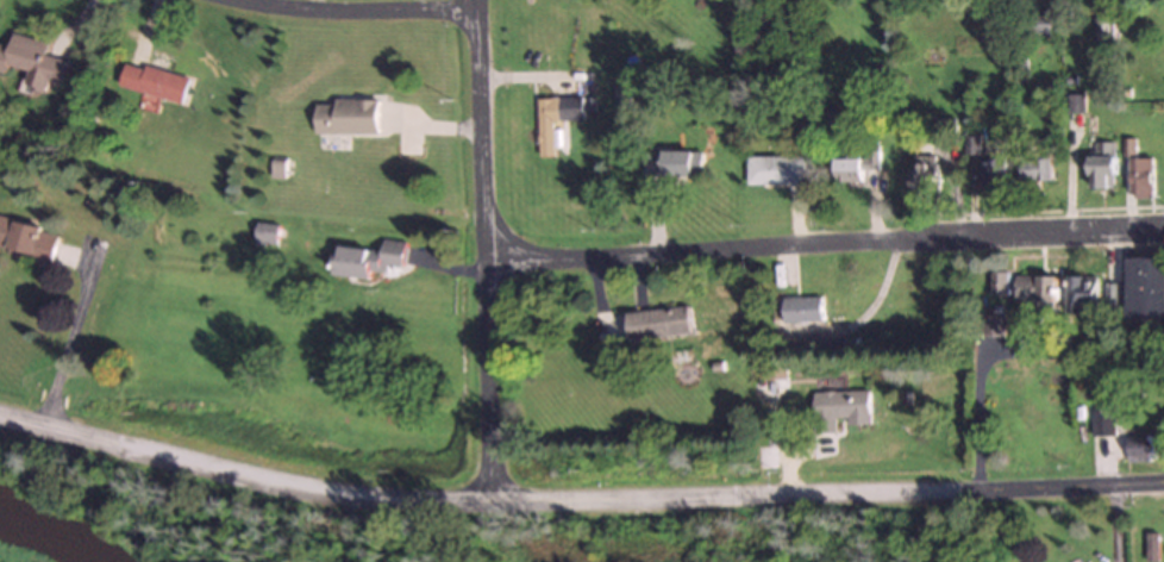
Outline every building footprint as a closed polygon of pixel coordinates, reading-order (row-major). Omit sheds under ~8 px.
[(1049,11),(1022,11),(1022,35),(1049,35),(1049,11)] [(25,75),(23,84),(48,90),(50,80),(60,83),(65,58),(45,54),(48,40),(11,32),(9,46),(0,44),(0,69),(25,75)] [(189,78),(126,59),(119,84),(182,102),(189,78)] [(536,98),(537,155),(551,155),(550,120),(581,120),(581,97),(536,98)] [(377,133),(377,99),(315,99),(315,133),(377,133)] [(1090,186),(1114,186),(1114,142),(1090,142),(1090,186)] [(643,150),(643,174),(701,174),(701,150),(643,150)] [(835,181),(860,181),(860,169),(878,169),(878,150),(866,150),(866,157),(835,157),(835,181)] [(913,154),(913,188),(919,188),(919,205),(938,205),(939,154),(913,154)] [(805,155),(746,155),(746,184),(805,184),(805,155)] [(1024,189),(1039,189),(1039,180),(1053,180),(1052,155),(1023,156),(1024,189)] [(1008,191),(1008,158),(983,158),(983,191),(1008,191)] [(1150,158),(1129,158),(1129,192),(1150,192),(1150,158)] [(58,228),(0,217),(0,251),(51,262),(58,228)] [(367,278),(367,270),(383,271),(383,264),(401,265),(403,240),(379,239),(378,249),(332,245),(329,275),(367,278)] [(1126,257),(1126,317),(1163,317),(1163,257),(1126,257)] [(1007,271),(990,271),(990,294),(1007,294),(1007,271)] [(1053,274),(1013,274),(1013,302),(1053,302),(1053,274)] [(1066,276),(1066,307),(1096,307),(1096,276),(1066,276)] [(1116,311),(1116,283),(1103,283),(1103,311),(1116,311)] [(783,296),(783,321),(822,321),(822,296),(783,296)] [(628,339),(692,333),(689,305),(625,311),(628,339)] [(811,392),(812,432),(834,432),(834,418),(845,418),(845,425),(869,425),(868,391),(811,392)] [(1112,435),(1112,410),(1090,410),(1090,435),(1112,435)] [(1127,438),(1127,462),(1163,462),(1163,438),(1127,438)] [(1145,534),(1145,561),(1156,561),(1156,534),(1145,534)]
